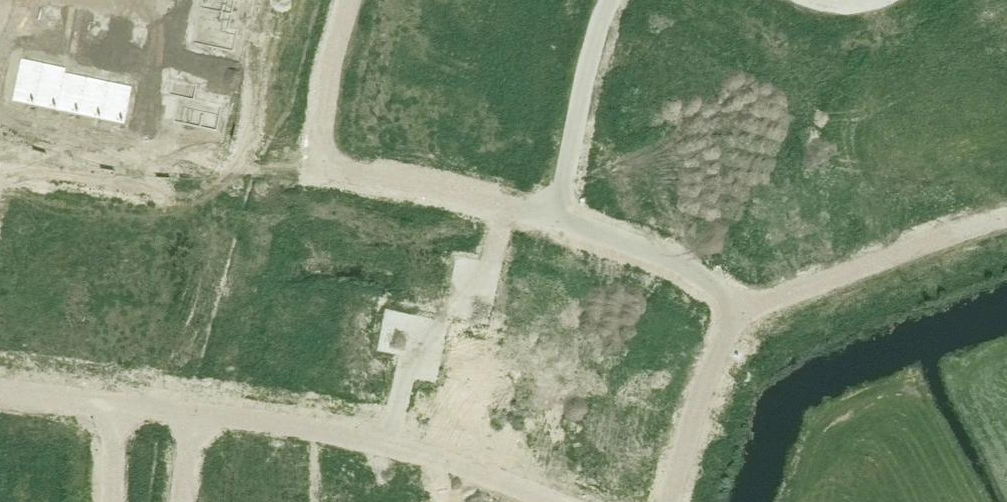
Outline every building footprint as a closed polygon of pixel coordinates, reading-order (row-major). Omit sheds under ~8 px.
[(201,7),(234,14),(237,1),(246,3),(247,0),(203,0),(201,7)] [(181,3),(169,3),(169,15),(181,15),(181,3)] [(46,6),(43,22),(51,24),(54,8),(46,6)] [(201,7),(194,44),(236,53),(241,30),(232,28),(234,14),(201,7)] [(54,8),(51,24),(59,25),(62,10),(54,8)] [(91,16),(88,31),(95,33),(99,17),(91,16)] [(99,17),(95,33),(103,35),(107,19),(99,17)] [(136,25),(132,41),(140,42),(143,27),(136,25)] [(19,62),(10,100),(34,105),(42,66),(19,62)] [(42,66),(34,105),(56,110),(64,71),(42,66)] [(64,71),(56,110),(78,115),(87,76),(64,71)] [(87,76),(78,115),(101,119),(109,81),(87,76)] [(172,76),(169,92),(179,94),(174,118),(218,128),(224,100),(195,94),(198,81),(172,76)] [(109,81),(101,119),(124,124),(132,85),(109,81)] [(0,254),(0,255),(11,256),(12,244),(1,243),(0,254)] [(36,247),(34,259),(45,261),(47,248),(36,247)] [(47,248),(45,261),(56,262),(57,250),(47,248)] [(78,252),(77,265),(88,266),(89,254),(78,252)] [(89,254),(88,266),(99,267),(100,255),(89,254)] [(121,258),(120,270),(131,271),(132,259),(121,258)] [(132,259),(131,271),(142,273),(143,261),(132,259)] [(6,272),(4,284),(15,285),(17,273),(6,272)] [(17,273),(15,285),(26,287),(28,274),(17,273)] [(44,277),(42,289),(53,290),(55,278),(44,277)] [(55,278),(53,290),(64,291),(66,279),(55,278)] [(82,281),(81,293),(91,295),(93,283),(82,281)] [(93,283),(91,295),(102,296),(104,284),(93,283)] [(120,286),(119,298),(130,300),(131,288),(120,286)] [(131,288),(130,300),(140,301),(142,289),(131,288)]
